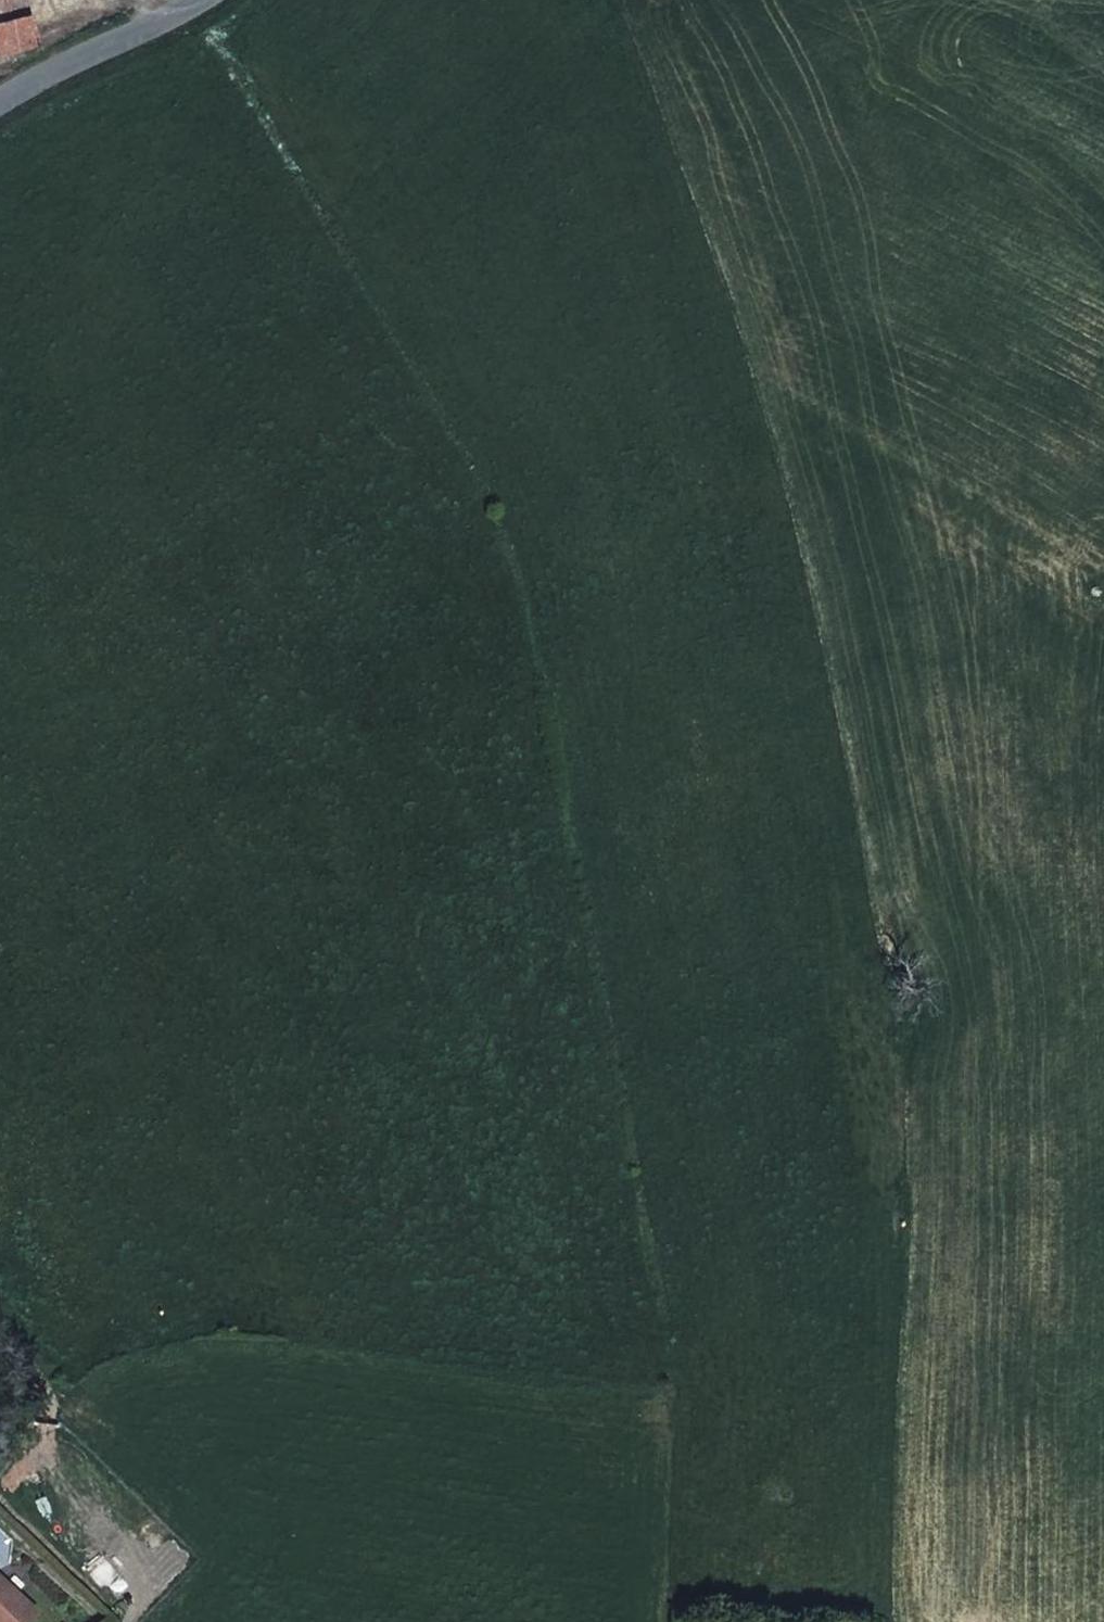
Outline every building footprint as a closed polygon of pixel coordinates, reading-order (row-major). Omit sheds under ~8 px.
[(22,0),(0,0),(0,27),(27,20),(22,0)] [(27,20),(28,25),(80,10),(78,0),(22,0),(27,20)] [(28,25),(27,20),(0,27),(0,55),(34,47),(28,25)] [(105,1561),(90,1574),(101,1586),(116,1574),(105,1561)] [(35,1612),(0,1579),(0,1621),(26,1621),(35,1612)]
